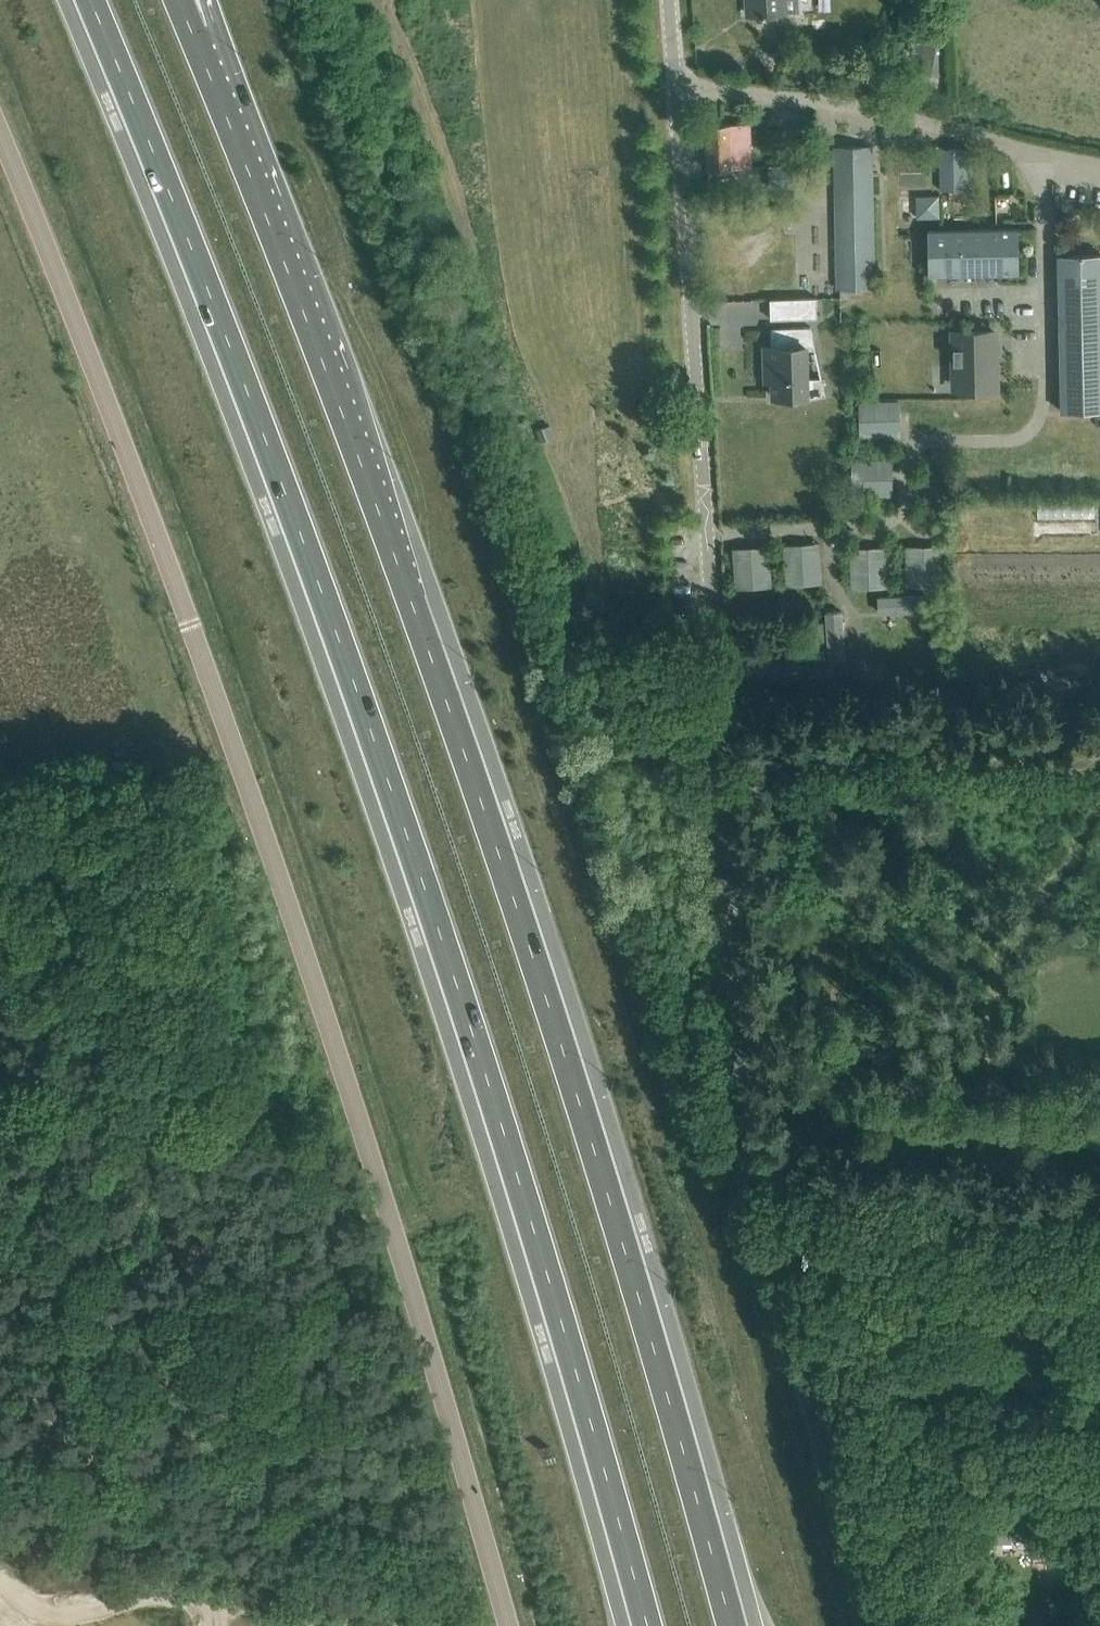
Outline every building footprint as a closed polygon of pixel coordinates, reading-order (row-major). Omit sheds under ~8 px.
[(751,15),(763,14),(763,16),(767,16),(766,14),(786,13),(785,0),(750,0),(751,15)] [(926,39),(920,71),(943,75),(948,42),(926,39)] [(751,166),(750,123),(708,124),(709,167),(751,166)] [(835,147),(835,168),(838,289),(875,288),(872,146),(835,147)] [(965,149),(939,150),(940,190),(967,189),(965,149)] [(988,153),(976,153),(976,164),(988,164),(988,153)] [(944,216),(943,193),(917,194),(918,217),(944,216)] [(1018,228),(928,229),(929,274),(1019,273),(1018,228)] [(1060,276),(1062,410),(1099,410),(1099,254),(1059,254),(1060,276)] [(817,297),(796,297),(796,318),(817,317),(817,297)] [(811,326),(771,327),(771,346),(765,346),(766,381),(773,380),(773,396),(795,395),(795,391),(801,391),(803,399),(826,394),(822,377),(807,377),(806,348),(815,348),(811,326)] [(996,386),(995,330),(954,331),(955,384),(977,384),(977,387),(996,386)] [(900,399),(860,400),(860,437),(900,436),(900,399)] [(549,424),(537,429),(542,440),(553,436),(549,424)] [(893,458),(852,458),(852,495),(893,495),(893,458)] [(783,544),(786,584),(823,582),(820,542),(783,544)] [(770,544),(733,547),(735,588),(772,586),(770,544)] [(943,545),(906,545),(906,586),(943,586),(943,545)] [(850,548),(851,587),(888,586),(887,547),(850,548)] [(881,612),(930,611),(929,593),(880,594),(881,612)] [(848,657),(847,609),(826,609),(828,657),(848,657)] [(802,680),(801,653),(735,655),(736,682),(802,680)] [(820,1240),(808,1244),(798,1246),(802,1258),(823,1252),(820,1240)]
